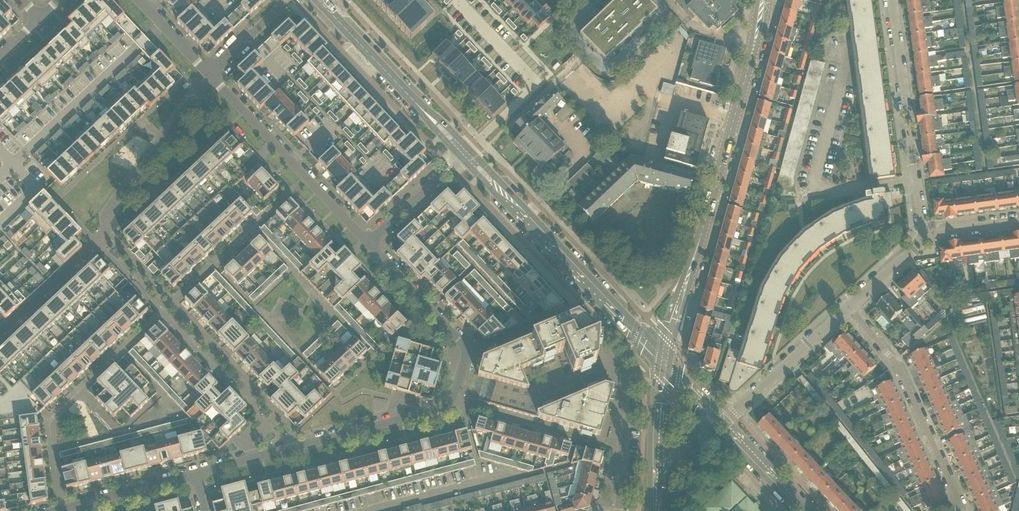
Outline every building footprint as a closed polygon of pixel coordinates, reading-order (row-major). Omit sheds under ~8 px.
[(3,21),(3,20),(12,12),(0,0),(0,18),(3,21)] [(84,5),(101,24),(109,17),(109,16),(99,6),(100,6),(94,0),(90,0),(84,5)] [(100,6),(99,6),(109,16),(109,17),(125,34),(134,25),(110,0),(105,0),(100,6)] [(167,2),(174,10),(185,0),(169,0),(167,2)] [(174,10),(181,17),(191,7),(192,8),(197,4),(193,0),(185,0),(174,10)] [(241,6),(249,15),(265,0),(247,0),(241,6)] [(413,37),(410,39),(411,40),(413,37),(433,18),(434,18),(423,6),(420,9),(412,0),(378,0),(413,37)] [(505,1),(512,9),(521,0),(506,0),(505,1)] [(512,9),(520,17),(536,1),(535,2),(533,0),(521,0),(512,9)] [(604,61),(646,21),(643,18),(646,16),(649,19),(657,11),(661,16),(667,9),(659,0),(623,0),(624,1),(621,4),(619,2),(607,14),(606,12),(605,14),(603,12),(579,35),(604,61)] [(692,20),(695,18),(703,27),(708,23),(716,32),(735,14),(726,5),(729,2),(728,0),(673,0),(692,20)] [(784,9),(796,13),(800,0),(786,0),(784,9)] [(876,37),(876,36),(872,37),(872,31),(875,31),(873,11),(869,12),(868,7),(872,6),(872,5),(868,5),(867,0),(869,0),(849,0),(872,179),(894,177),(893,166),(889,167),(889,162),(892,161),(892,160),(888,160),(888,155),(891,155),(889,136),(885,136),(885,131),(888,130),(888,129),(884,130),(884,124),(887,124),(885,104),(881,105),(880,100),(884,99),(884,98),(880,98),(880,93),(883,93),(881,73),(877,74),(876,69),(880,68),(880,67),(876,67),(876,62),(879,62),(877,43),(873,43),(872,38),(876,37)] [(997,13),(1018,10),(1018,9),(1018,0),(1004,2),(1004,7),(996,8),(997,13)] [(536,1),(520,17),(527,25),(531,21),(542,10),(535,2),(536,2),(536,1)] [(930,2),(908,5),(909,15),(923,13),(932,12),(931,7),(930,2)] [(816,3),(813,15),(819,16),(822,5),(821,5),(816,3)] [(84,5),(76,13),(93,31),(101,24),(84,5)] [(542,10),(531,21),(538,29),(554,15),(545,6),(542,10)] [(184,29),(199,16),(199,15),(192,8),(191,7),(181,17),(177,21),(184,29)] [(784,9),(779,25),(792,28),(792,27),(796,13),(784,9)] [(1006,22),(1018,20),(1018,10),(997,13),(997,19),(1006,18),(1006,22)] [(76,13),(68,21),(72,25),(86,39),(86,38),(93,31),(76,13)] [(909,15),(910,25),(932,22),(931,17),(924,18),(923,13),(909,15)] [(207,24),(199,15),(199,16),(184,29),(192,38),(192,37),(207,24)] [(2,35),(2,36),(11,28),(3,20),(3,21),(0,18),(0,33),(2,35)] [(999,33),(1018,30),(1018,20),(1006,22),(998,23),(999,33)] [(214,31),(214,32),(208,38),(207,38),(216,46),(233,30),(224,21),(214,31)] [(290,37),(297,30),(296,29),(288,21),(271,38),(279,47),(290,37)] [(297,44),(312,30),(304,22),(296,29),(297,30),(290,37),(297,44)] [(910,25),(911,35),(926,33),(925,28),(933,27),(932,22),(910,25)] [(207,24),(192,37),(192,38),(200,46),(203,42),(207,38),(208,38),(214,32),(214,31),(207,24)] [(72,25),(64,32),(78,47),(81,51),(90,43),(86,38),(86,39),(72,25)] [(134,25),(125,34),(138,47),(141,52),(151,43),(146,39),(134,25)] [(779,25),(775,38),(788,42),(792,43),(793,43),(797,30),(792,28),(779,25)] [(688,42),(689,36),(680,26),(676,30),(688,42)] [(963,28),(946,30),(947,40),(958,39),(965,38),(963,28)] [(304,52),(319,38),(312,30),(297,44),(304,52)] [(1009,42),(1018,40),(1018,30),(999,33),(1000,38),(1008,37),(1009,42)] [(64,32),(57,39),(71,54),(78,47),(64,32)] [(808,32),(805,42),(811,43),(813,34),(808,32)] [(911,35),(913,45),(935,42),(934,37),(934,36),(926,37),(926,33),(911,35)] [(311,60),(322,50),(322,51),(327,46),(319,38),(304,52),(311,60)] [(775,38),(771,53),(783,56),(784,57),(787,58),(790,48),(792,43),(788,42),(775,38)] [(57,39),(48,47),(62,62),(65,65),(73,57),(71,54),(57,39)] [(447,40),(432,55),(439,63),(440,63),(453,50),(454,51),(455,49),(447,40)] [(1002,53),(1018,51),(1018,40),(1009,42),(1010,47),(1001,48),(1002,53)] [(699,83),(715,87),(720,70),(718,69),(719,66),(721,66),(726,49),(699,41),(691,69),(693,69),(690,79),(700,81),(699,83)] [(913,45),(914,55),(928,53),(928,48),(936,47),(935,42),(913,45)] [(151,43),(141,52),(157,67),(167,77),(175,69),(151,43)] [(804,46),(801,57),(806,59),(809,48),(804,46)] [(48,47),(41,54),(55,69),(62,62),(48,47)] [(314,72),(329,58),(322,51),(322,50),(311,60),(307,64),(314,72)] [(439,63),(438,64),(446,72),(460,58),(454,51),(453,50),(440,63),(439,63)] [(965,58),(964,51),(946,54),(946,55),(947,60),(965,58)] [(1012,62),(1018,61),(1018,51),(1002,53),(1003,58),(1011,57),(1012,62)] [(252,72),(263,62),(254,53),(237,69),(245,78),(245,79),(252,72)] [(771,53),(767,67),(783,72),(786,70),(787,66),(786,64),(782,63),(784,57),(783,56),(771,53)] [(914,55),(915,65),(938,62),(938,61),(937,56),(929,57),(928,53),(914,55)] [(41,54),(33,62),(50,80),(59,72),(55,69),(41,54)] [(460,58),(446,72),(454,80),(455,79),(470,64),(462,56),(460,58)] [(322,80),(337,66),(329,58),(314,72),(322,80)] [(810,60),(807,71),(822,75),(825,64),(810,60)] [(1005,73),(1018,71),(1018,61),(1012,62),(1012,66),(1004,67),(1005,73)] [(33,62),(25,69),(39,84),(42,88),(50,80),(33,62)] [(915,65),(917,75),(931,73),(930,68),(938,67),(938,62),(915,65)] [(470,64),(455,79),(462,87),(477,72),(470,64)] [(330,88),(345,74),(337,66),(322,80),(330,88)] [(157,67),(149,75),(149,76),(166,93),(174,85),(167,77),(157,67)] [(767,67),(763,82),(776,86),(778,78),(781,79),(783,72),(767,67)] [(125,68),(119,74),(122,77),(123,78),(129,73),(125,68)] [(25,69),(18,76),(32,91),(39,84),(25,69)] [(1005,73),(1005,78),(1007,78),(1014,77),(1014,82),(1018,81),(1018,71),(1005,73)] [(252,72),(245,79),(245,78),(237,85),(244,93),(259,79),(252,72)] [(477,72),(462,87),(469,94),(469,95),(483,82),(485,80),(477,72)] [(917,75),(918,85),(941,82),(940,76),(932,77),(931,73),(917,75)] [(338,96),(352,82),(345,74),(330,88),(338,96)] [(806,74),(803,86),(818,90),(821,78),(806,74)] [(18,76),(9,84),(27,102),(35,94),(32,91),(18,76)] [(149,76),(142,82),(159,100),(166,93),(149,76)] [(252,101),(267,87),(259,79),(244,93),(252,101)] [(134,89),(133,89),(148,105),(147,105),(150,108),(159,100),(142,82),(134,89)] [(345,105),(360,91),(352,82),(338,96),(345,105)] [(469,94),(468,95),(476,104),(491,90),(483,82),(469,95),(469,94)] [(763,82),(759,97),(769,100),(772,100),(776,102),(780,87),(777,86),(776,86),(775,86),(763,82)] [(941,82),(918,85),(919,95),(934,93),(933,87),(941,86),(941,82)] [(675,86),(663,83),(660,92),(672,96),(675,86)] [(9,84),(1,92),(15,106),(19,110),(27,102),(9,84)] [(1007,91),(1008,96),(1018,95),(1018,84),(1015,85),(1015,90),(1007,91)] [(131,86),(123,94),(140,112),(147,105),(148,105),(133,89),(134,89),(131,86)] [(267,87),(252,101),(260,110),(264,105),(263,105),(274,95),(267,87)] [(802,89),(799,101),(814,105),(817,93),(802,89)] [(491,90),(476,104),(484,111),(485,111),(498,98),(491,90)] [(554,174),(559,179),(573,166),(568,161),(574,156),(569,151),(561,158),(558,154),(564,148),(539,121),(541,119),(540,118),(551,109),(562,98),(553,90),(548,94),(549,95),(537,106),(537,105),(534,108),(534,109),(522,120),(521,120),(515,125),(523,133),(515,141),(541,170),(548,163),(556,172),(554,174)] [(271,113),(286,99),(278,91),(274,95),(263,105),(264,105),(271,113)] [(353,113),(368,99),(360,91),(345,105),(353,113)] [(0,93),(0,105),(8,113),(15,106),(1,92),(0,93)] [(49,94),(43,100),(47,105),(53,99),(51,96),(49,94)] [(114,102),(115,102),(132,120),(140,112),(123,94),(114,102)] [(1008,96),(1008,101),(1017,100),(1018,105),(1018,95),(1008,96)] [(920,98),(921,108),(943,105),(943,99),(935,100),(934,96),(920,98)] [(1008,101),(1008,96),(1000,97),(1002,107),(1009,106),(1008,101)] [(498,98),(485,111),(492,118),(506,105),(498,98)] [(286,99),(271,113),(279,121),(293,107),(286,99)] [(353,113),(348,118),(356,126),(361,121),(375,107),(368,99),(353,113)] [(758,101),(754,116),(766,119),(771,120),(771,119),(774,110),(769,109),(771,104),(768,103),(758,101)] [(107,110),(110,112),(124,127),(132,120),(115,102),(107,110)] [(87,104),(82,109),(86,113),(92,108),(90,107),(87,104)] [(798,104),(795,115),(810,120),(813,108),(798,104)] [(2,124),(11,117),(8,113),(0,105),(0,122),(2,124)] [(574,112),(567,105),(555,116),(562,123),(574,112)] [(917,112),(918,118),(937,116),(936,111),(944,110),(943,105),(921,108),(922,112),(917,112)] [(301,115),(293,107),(279,121),(286,129),(301,115)] [(383,115),(375,107),(361,121),(368,129),(383,115)] [(965,112),(966,122),(976,121),(975,111),(965,112)] [(110,112),(103,119),(117,134),(124,127),(110,112)] [(666,152),(664,160),(667,161),(669,162),(682,165),(695,169),(701,148),(702,145),(709,121),(681,113),(674,137),(670,136),(666,152)] [(294,137),(309,123),(301,115),(286,129),(294,137)] [(376,137),(391,123),(383,115),(368,129),(376,137)] [(99,116),(91,123),(109,142),(117,134),(103,119),(99,116)] [(754,116),(750,130),(762,133),(766,119),(754,116)] [(937,116),(918,118),(918,125),(920,124),(920,128),(942,125),(942,120),(940,120),(939,116),(937,116)] [(794,119),(790,130),(805,134),(809,123),(794,119)] [(91,123),(83,131),(100,149),(109,142),(91,123)] [(388,141),(399,131),(398,131),(391,123),(376,137),(384,145),(388,141)] [(782,123),(780,131),(781,131),(785,132),(786,132),(788,125),(787,125),(783,123),(782,123)] [(920,128),(922,138),(936,136),(935,131),(943,130),(942,125),(920,128)] [(395,149),(410,135),(402,126),(398,131),(399,131),(388,141),(395,149)] [(750,130),(746,144),(758,148),(763,149),(767,135),(762,133),(750,130)] [(75,139),(78,142),(92,157),(100,149),(83,131),(75,139)] [(789,134),(786,145),(801,149),(804,138),(789,134)] [(228,135),(220,142),(232,155),(233,155),(241,148),(228,135)] [(403,157),(418,143),(410,135),(395,149),(403,157)] [(922,138),(923,148),(945,145),(944,139),(937,140),(936,136),(922,138)] [(78,142),(71,149),(85,164),(92,157),(78,142)] [(220,142),(212,150),(224,163),(232,155),(220,142)] [(410,164),(417,158),(425,151),(418,143),(403,157),(410,164)] [(746,144),(742,159),(754,162),(758,164),(760,156),(756,155),(758,148),(746,144)] [(693,175),(679,172),(630,158),(624,164),(606,145),(593,157),(611,176),(587,199),(580,191),(591,181),(586,175),(592,169),(587,164),(560,189),(604,235),(609,231),(597,219),(634,184),(634,185),(635,184),(634,183),(639,182),(639,183),(640,183),(640,182),(682,194),(680,199),(678,198),(676,208),(678,208),(677,211),(683,212),(693,175)] [(922,152),(923,158),(942,155),(939,155),(938,151),(946,150),(945,145),(923,148),(923,152),(922,152)] [(325,170),(340,156),(333,148),(318,162),(325,170)] [(785,148),(782,160),(797,164),(800,153),(785,148)] [(71,149),(63,156),(77,171),(85,164),(71,149)] [(254,153),(250,149),(243,154),(248,159),(254,153)] [(224,163),(212,150),(204,158),(216,171),(224,163)] [(248,159),(243,154),(238,160),(242,164),(248,159)] [(142,240),(151,250),(156,255),(168,267),(169,267),(176,259),(184,252),(192,244),(200,237),(208,229),(216,222),(224,214),(232,207),(240,199),(241,198),(238,195),(232,189),(237,185),(250,172),(246,168),(242,164),(238,160),(233,155),(224,163),(216,171),(208,178),(200,186),(192,194),(184,201),(176,209),(168,217),(159,224),(151,232),(143,239),(142,240)] [(929,163),(929,167),(951,164),(951,159),(943,160),(942,155),(923,158),(924,164),(929,163)] [(63,156),(56,164),(69,178),(77,171),(63,156)] [(333,179),(348,165),(340,156),(325,170),(333,179)] [(216,171),(204,158),(196,165),(208,178),(216,171)] [(408,183),(425,167),(417,158),(410,164),(399,174),(408,183)] [(742,159),(737,173),(750,177),(754,162),(742,159)] [(52,160),(44,168),(61,186),(69,178),(56,164),(52,160)] [(781,163),(778,175),(793,179),(796,168),(781,163)] [(951,164),(929,167),(931,177),(945,175),(944,170),(952,169),(951,164)] [(208,178),(196,165),(188,173),(200,186),(208,178)] [(341,187),(351,177),(355,173),(348,165),(333,179),(340,186),(341,187)] [(769,167),(767,175),(773,177),(775,169),(769,167)] [(264,202),(278,188),(261,170),(247,183),(264,202)] [(200,186),(188,173),(180,181),(192,194),(200,186)] [(737,173),(733,188),(746,191),(750,177),(737,173)] [(343,198),(358,184),(351,177),(341,187),(340,186),(336,190),(343,198)] [(192,194),(180,181),(171,188),(184,201),(192,194)] [(351,206),(366,192),(358,184),(343,198),(351,206)] [(237,185),(233,189),(239,195),(243,191),(237,185)] [(171,188),(163,196),(176,209),(184,201),(171,188)] [(746,191),(733,188),(729,202),(742,206),(746,191)] [(795,188),(779,190),(781,200),(796,198),(795,188)] [(1002,194),(996,195),(998,209),(1008,208),(1006,188),(1003,189),(1001,189),(1002,194)] [(1008,188),(1006,188),(1008,208),(1018,206),(1017,192),(1012,193),(1011,188),(1008,188)] [(366,206),(366,207),(374,215),(392,199),(383,190),(373,200),(366,206)] [(457,245),(462,241),(470,233),(469,233),(482,220),(483,221),(487,217),(463,191),(455,199),(447,191),(420,216),(397,238),(404,247),(396,254),(420,280),(424,276),(424,275),(439,262),(457,245)] [(763,288),(744,349),(739,364),(757,369),(758,364),(762,365),(768,347),(764,346),(766,341),(769,342),(770,340),(766,339),(768,334),(771,335),(777,317),(774,316),(775,311),(779,312),(779,311),(775,310),(777,305),(780,306),(783,297),(788,289),(784,288),(787,283),(790,285),(791,284),(788,282),(790,278),(794,279),(798,272),(804,266),(801,263),(805,259),(808,262),(808,261),(806,258),(809,255),(812,257),(818,251),(825,246),(823,243),(828,240),(830,243),(831,242),(829,239),(833,236),(835,239),(842,234),(851,231),(849,228),(854,226),(856,229),(857,229),(855,226),(860,224),(862,227),(870,224),(878,223),(878,219),(884,219),(883,208),(890,205),(889,193),(891,193),(891,192),(884,193),(883,192),(882,191),(881,191),(877,192),(865,193),(865,199),(871,198),(872,202),(864,203),(832,215),(804,234),(780,259),(763,288)] [(980,197),(975,197),(975,198),(977,212),(988,211),(985,191),(982,192),(980,192),(980,197)] [(987,191),(985,191),(988,211),(998,209),(996,195),(991,195),(990,191),(987,191)] [(43,192),(25,209),(33,217),(51,200),(43,192)] [(366,206),(373,200),(366,192),(351,206),(358,214),(366,207),(366,206)] [(967,194),(964,194),(967,213),(977,212),(975,198),(975,197),(970,198),(969,193),(967,194)] [(939,200),(934,201),(936,215),(946,214),(944,198),(944,194),(941,195),(938,195),(939,200)] [(946,194),(944,194),(947,218),(957,217),(957,215),(955,200),(947,201),(946,194)] [(959,200),(955,200),(957,215),(967,213),(964,194),(962,194),(959,195),(959,200)] [(176,209),(163,196),(155,203),(168,217),(176,209)] [(244,220),(252,213),(240,199),(232,207),(244,220)] [(33,217),(31,219),(39,227),(59,208),(51,200),(33,217)] [(290,200),(276,214),(284,223),(298,209),(290,200)] [(794,200),(787,201),(788,211),(796,210),(794,200)] [(155,203),(147,211),(159,224),(168,217),(155,203)] [(254,206),(250,210),(256,216),(260,212),(254,206)] [(728,206),(724,221),(737,224),(741,210),(728,206)] [(244,220),(232,207),(224,214),(236,228),(244,220)] [(59,208),(39,227),(46,235),(52,230),(66,216),(59,208)] [(298,209),(284,223),(287,226),(286,229),(289,232),(292,231),(306,218),(298,209)] [(147,211),(139,219),(151,232),(159,224),(147,211)] [(224,214),(216,222),(228,235),(236,228),(224,214)] [(66,216),(52,230),(58,237),(73,223),(66,216)] [(300,240),(315,226),(306,218),(292,231),(300,240)] [(139,219),(131,226),(143,239),(151,232),(139,219)] [(476,240),(489,228),(483,221),(482,220),(469,233),(470,233),(476,240)] [(724,221),(720,235),(733,239),(737,224),(724,221)] [(228,235),(216,222),(208,229),(221,243),(228,235)] [(58,237),(53,242),(60,250),(61,251),(73,239),(74,239),(81,232),(73,223),(58,237)] [(264,225),(260,230),(266,236),(270,232),(264,225)] [(143,239),(131,226),(123,234),(135,247),(142,240),(143,239)] [(308,249),(323,235),(315,226),(300,240),(308,249)] [(483,248),(496,235),(489,228),(476,240),(483,248)] [(221,243),(208,229),(200,237),(213,250),(221,243)] [(309,249),(304,254),(312,262),(317,257),(317,258),(327,249),(332,245),(323,235),(308,249),(309,249)] [(490,255),(503,243),(496,235),(483,248),(490,255)] [(720,235),(716,250),(729,253),(733,239),(720,235)] [(274,236),(269,240),(276,247),(280,243),(274,236)] [(1012,236),(1002,237),(1005,259),(1011,258),(1011,259),(1015,258),(1012,236)] [(200,237),(192,244),(205,257),(213,250),(200,237)] [(1002,237),(992,239),(995,261),(1000,261),(1000,260),(1005,259),(1004,252),(1002,237)] [(250,246),(264,261),(273,252),(259,238),(250,246)] [(60,250),(56,255),(64,264),(82,247),(74,239),(73,239),(61,251),(60,250)] [(992,239),(981,240),(983,254),(984,263),(989,262),(995,261),(992,239)] [(463,240),(458,245),(463,250),(467,246),(467,245),(463,240)] [(981,240),(971,242),(974,264),(979,263),(978,255),(983,254),(981,240)] [(8,241),(3,246),(7,250),(12,245),(8,241)] [(960,241),(950,242),(954,269),(954,267),(958,266),(957,258),(963,257),(961,243),(960,241)] [(745,242),(741,257),(746,258),(750,244),(745,242)] [(971,242),(961,243),(963,257),(967,257),(969,265),(974,264),(971,242)] [(280,243),(276,247),(282,254),(287,250),(280,243)] [(497,262),(510,250),(503,243),(490,255),(497,262)] [(205,257),(192,244),(184,252),(197,265),(205,257)] [(241,254),(255,269),(264,261),(250,246),(241,254)] [(949,247),(940,248),(941,257),(941,258),(942,263),(947,262),(948,270),(954,269),(953,267),(951,247),(950,247),(949,247)] [(333,309),(338,305),(350,293),(360,283),(352,275),(361,267),(344,249),(335,257),(327,249),(317,258),(317,257),(304,269),(300,273),(333,309)] [(470,249),(466,253),(471,259),(475,255),(476,254),(471,249),(470,249)] [(139,250),(134,254),(140,261),(145,256),(139,250)] [(504,270),(517,258),(510,250),(497,262),(504,270)] [(716,250),(712,264),(725,268),(729,253),(716,250)] [(197,265),(184,252),(176,259),(189,272),(197,265)] [(457,252),(453,256),(457,261),(462,257),(457,252)] [(141,261),(145,265),(153,258),(151,256),(152,255),(150,253),(141,261)] [(232,263),(246,277),(255,269),(241,254),(232,263)] [(290,254),(286,258),(292,265),(297,260),(290,254)] [(475,255),(471,259),(477,264),(481,261),(481,260),(476,254),(475,255)] [(97,258),(89,265),(102,278),(103,278),(114,267),(111,263),(106,267),(97,258)] [(511,277),(524,265),(517,258),(504,270),(511,277)] [(176,259),(169,267),(181,280),(189,272),(176,259)] [(459,263),(465,270),(470,265),(463,259),(459,263)] [(297,260),(292,265),(299,271),(303,267),(297,260)] [(432,284),(447,271),(439,262),(424,275),(424,276),(432,284)] [(232,263),(224,271),(237,286),(246,277),(232,263)] [(158,270),(152,264),(147,268),(153,275),(158,270)] [(284,264),(277,271),(281,275),(288,269),(284,264)] [(484,264),(480,268),(485,274),(489,270),(490,269),(485,264),(484,264)] [(712,264),(708,279),(720,283),(725,268),(712,264)] [(89,265),(82,273),(94,286),(102,278),(89,265)] [(518,285),(531,272),(524,265),(511,277),(518,285)] [(32,266),(27,271),(33,277),(37,272),(32,266)] [(181,280),(169,267),(168,267),(161,274),(173,287),(181,280)] [(489,270),(485,274),(490,279),(494,275),(495,275),(490,269),(489,270)] [(474,270),(470,274),(476,281),(480,277),(474,270)] [(914,271),(906,279),(919,294),(922,297),(926,293),(935,286),(930,280),(931,279),(929,277),(922,270),(917,274),(914,271)] [(216,271),(211,275),(217,282),(222,278),(216,271)] [(441,293),(456,280),(447,271),(432,284),(441,293)] [(525,292),(538,280),(531,272),(518,285),(525,292)] [(82,273),(74,280),(86,293),(94,286),(82,273)] [(273,274),(266,281),(270,285),(277,279),(273,274)] [(117,293),(103,278),(102,278),(94,286),(86,293),(78,301),(70,308),(62,316),(54,323),(46,331),(39,338),(31,345),(23,353),(15,360),(7,368),(0,374),(0,383),(4,387),(0,391),(0,503),(5,502),(6,510),(7,510),(12,510),(19,508),(17,495),(29,493),(27,482),(26,472),(24,461),(23,450),(22,440),(20,429),(19,418),(37,416),(39,413),(37,406),(29,398),(33,395),(40,387),(48,380),(56,373),(64,365),(72,358),(80,350),(88,343),(96,335),(104,328),(112,320),(119,313),(127,306),(128,305),(117,293)] [(498,279),(494,283),(499,289),(503,285),(504,284),(499,278),(498,279)] [(364,279),(360,283),(350,293),(358,302),(373,288),(364,279)] [(459,283),(444,297),(453,306),(467,292),(472,288),(464,279),(459,283)] [(708,279),(704,293),(716,297),(720,283),(708,279)] [(919,294),(906,279),(898,286),(903,292),(899,295),(912,308),(918,302),(917,301),(922,297),(919,294)] [(74,280),(66,288),(78,301),(86,293),(74,280)] [(532,300),(545,287),(538,280),(525,292),(532,300)] [(266,281),(259,287),(264,292),(270,285),(266,281)] [(480,284),(480,285),(486,291),(490,287),(484,281),(480,284)] [(226,282),(221,286),(228,293),(232,289),(226,282)] [(0,292),(0,308),(18,292),(9,283),(4,288),(0,292)] [(503,285),(499,289),(505,294),(509,291),(509,290),(504,284),(503,285)] [(207,295),(199,286),(184,300),(193,308),(207,295)] [(486,291),(492,298),(497,294),(490,287),(486,291)] [(520,311),(527,319),(552,295),(545,287),(532,300),(524,307),(520,311)] [(66,288),(58,295),(70,308),(78,301),(66,288)] [(373,288),(358,302),(367,311),(381,297),(373,288)] [(232,289),(228,293),(234,299),(238,295),(232,289)] [(1012,290),(997,291),(998,298),(1013,296),(1012,290)] [(255,291),(249,297),(253,302),(260,295),(255,291)] [(0,308),(0,313),(6,319),(26,300),(18,292),(0,308)] [(475,301),(467,292),(453,306),(461,315),(475,301)] [(512,294),(508,298),(513,303),(517,300),(518,299),(513,293),(512,294)] [(716,297),(704,293),(700,308),(712,311),(716,297)] [(964,293),(948,295),(950,303),(958,302),(958,298),(965,297),(964,293)] [(58,295),(50,303),(62,316),(70,308),(58,295)] [(215,303),(207,295),(193,308),(201,317),(215,303)] [(552,295),(527,319),(529,321),(563,307),(552,295)] [(902,311),(903,310),(888,295),(876,306),(891,322),(896,316),(910,331),(901,339),(910,349),(929,331),(925,326),(909,309),(904,313),(903,312),(902,311)] [(1009,307),(1018,306),(1018,295),(1015,295),(1015,302),(1008,303),(1009,307)] [(936,301),(940,306),(946,300),(941,296),(936,301)] [(375,319),(389,306),(381,297),(367,311),(375,319)] [(475,301),(461,315),(469,323),(484,310),(489,306),(480,297),(476,301),(475,301)] [(148,311),(139,302),(135,298),(128,305),(127,306),(140,319),(148,311)] [(496,302),(502,309),(502,308),(506,305),(500,298),(496,302)] [(242,299),(238,303),(244,310),(248,306),(242,299)] [(517,300),(513,303),(519,309),(523,305),(518,299),(517,300)] [(50,303),(42,310),(54,323),(62,316),(50,303)] [(224,312),(215,303),(201,317),(209,326),(224,312)] [(964,317),(985,312),(983,303),(962,308),(964,317)] [(502,308),(502,309),(507,313),(511,309),(506,305),(502,308)] [(132,326),(140,319),(127,306),(119,313),(132,326)] [(248,306),(244,310),(250,317),(255,313),(248,306)] [(340,306),(335,310),(342,317),(346,313),(340,306)] [(389,306),(375,319),(383,328),(398,314),(389,306)] [(1017,317),(1018,317),(1018,306),(1009,307),(1010,313),(1017,312),(1017,317)] [(492,318),(477,332),(485,340),(525,323),(511,309),(507,313),(506,314),(509,318),(500,327),(492,318)] [(42,310),(34,317),(46,331),(54,323),(42,310)] [(477,332),(492,318),(484,310),(469,323),(477,332)] [(712,311),(710,317),(711,318),(725,322),(721,333),(721,336),(720,339),(725,340),(727,335),(733,317),(713,311),(712,311)] [(232,321),(224,312),(209,326),(217,335),(232,321)] [(124,334),(132,326),(119,313),(112,320),(124,334)] [(346,313),(342,317),(348,324),(353,320),(346,313)] [(398,314),(383,328),(391,337),(406,323),(398,314)] [(929,331),(942,319),(938,315),(925,326),(929,330),(929,331)] [(695,317),(691,331),(712,337),(713,332),(716,322),(697,316),(697,317),(695,317)] [(34,317),(26,325),(39,338),(46,331),(34,317)] [(258,317),(254,321),(260,328),(265,324),(258,317)] [(535,336),(532,338),(482,359),(477,376),(497,381),(528,390),(519,371),(562,353),(572,375),(578,372),(595,365),(597,337),(576,319),(535,336)] [(116,341),(124,334),(112,320),(104,328),(116,341)] [(240,330),(232,321),(217,335),(225,343),(240,330)] [(337,321),(330,328),(334,332),(335,332),(341,326),(337,321)] [(153,346),(167,332),(159,323),(144,337),(153,346)] [(356,324),(352,327),(359,335),(363,331),(356,323),(356,324)] [(265,324),(260,328),(267,334),(271,330),(265,324)] [(26,325),(18,332),(31,345),(39,338),(26,325)] [(108,348),(116,341),(104,328),(96,335),(108,348)] [(248,338),(240,330),(225,343),(234,352),(248,338)] [(327,331),(320,338),(324,342),(331,336),(330,335),(327,331)] [(363,331),(359,335),(365,341),(369,337),(363,331)] [(690,334),(686,350),(688,352),(697,355),(697,353),(699,354),(699,353),(702,353),(704,349),(708,350),(710,343),(712,337),(691,331),(690,334)] [(18,332),(10,340),(23,353),(31,345),(18,332)] [(161,355),(176,341),(167,332),(153,346),(161,355)] [(348,332),(339,340),(340,341),(344,346),(358,360),(367,352),(353,337),(348,332)] [(832,352),(837,357),(855,341),(847,333),(838,341),(835,337),(824,347),(831,353),(832,352)] [(275,334),(270,338),(277,345),(281,341),(275,334)] [(711,341),(710,343),(714,344),(720,339),(721,336),(713,334),(712,337),(711,341)] [(100,356),(108,348),(96,335),(88,343),(100,356)] [(954,337),(948,339),(951,347),(957,344),(954,337)] [(256,347),(248,338),(234,352),(242,361),(256,347)] [(320,338),(313,344),(317,348),(324,342),(320,338)] [(10,340),(2,347),(15,360),(23,353),(10,340)] [(433,350),(429,349),(398,340),(384,387),(402,392),(420,397),(423,385),(434,389),(441,365),(430,361),(433,350)] [(169,364),(184,350),(176,341),(161,355),(169,364)] [(281,341),(277,345),(283,352),(288,348),(281,341)] [(372,341),(368,345),(375,352),(379,348),(373,341),(372,341)] [(845,356),(849,361),(862,349),(855,341),(837,357),(840,361),(845,356)] [(92,363),(100,356),(88,343),(80,350),(92,363)] [(701,361),(701,362),(701,364),(702,365),(703,367),(702,368),(703,368),(704,369),(706,370),(708,371),(709,371),(711,371),(713,371),(714,371),(714,370),(721,346),(714,344),(710,343),(708,350),(704,349),(702,353),(704,354),(704,355),(702,357),(702,358),(701,359),(701,361)] [(721,372),(718,382),(719,381),(729,384),(729,386),(728,386),(728,387),(728,388),(729,388),(729,389),(729,390),(730,391),(731,392),(732,392),(733,393),(734,393),(735,393),(735,392),(736,392),(737,392),(737,391),(759,371),(760,371),(760,370),(757,369),(739,364),(744,349),(741,348),(741,347),(734,345),(733,350),(729,348),(729,347),(721,372)] [(335,354),(349,369),(358,360),(344,346),(335,354)] [(0,350),(0,360),(7,368),(15,360),(2,347),(0,350)] [(265,356),(256,347),(242,361),(250,370),(265,356)] [(309,348),(302,354),(307,358),(313,352),(309,348)] [(911,355),(916,366),(931,359),(926,348),(911,355)] [(133,349),(129,353),(135,360),(139,356),(133,349)] [(849,369),(848,370),(852,373),(869,357),(862,349),(849,361),(853,365),(849,369)] [(959,349),(953,352),(956,359),(962,357),(959,349)] [(84,371),(92,363),(80,350),(72,358),(84,371)] [(169,364),(164,369),(172,378),(178,373),(178,372),(192,359),(184,350),(169,364)] [(291,352),(287,356),(293,362),(297,358),(291,352)] [(528,390),(497,381),(491,405),(538,418),(536,414),(586,393),(578,372),(572,375),(562,353),(519,371),(528,390)] [(335,354),(326,362),(340,377),(349,369),(335,354)] [(273,365),(265,356),(250,370),(258,378),(273,365)] [(852,373),(855,377),(856,377),(860,373),(864,377),(869,372),(877,365),(869,357),(852,373)] [(962,357),(956,359),(960,367),(966,364),(962,357)] [(76,378),(84,371),(72,358),(64,365),(76,378)] [(272,384),(279,392),(270,400),(282,412),(288,418),(296,410),(305,419),(331,393),(298,358),(293,362),(281,373),(282,374),(272,384)] [(186,381),(200,367),(192,359),(178,372),(178,373),(186,381)] [(916,366),(920,376),(936,369),(931,359),(916,366)] [(143,360),(139,363),(145,370),(149,366),(143,360)] [(340,377),(326,362),(317,371),(331,385),(340,377)] [(69,386),(76,378),(64,365),(56,373),(69,386)] [(105,391),(96,399),(113,417),(122,409),(130,418),(148,401),(140,392),(149,384),(132,366),(123,374),(115,365),(97,382),(105,391)] [(281,373),(273,365),(258,378),(267,388),(272,384),(282,374),(281,373)] [(149,366),(145,370),(151,377),(155,373),(149,366)] [(200,367),(186,381),(194,390),(209,376),(200,367)] [(920,376),(924,385),(940,379),(936,369),(920,376)] [(968,369),(962,372),(965,379),(971,377),(968,369)] [(61,393),(69,386),(56,373),(48,380),(61,393)] [(803,386),(804,385),(808,382),(802,375),(797,379),(803,386)] [(217,385),(209,376),(194,390),(202,398),(202,399),(213,389),(217,385)] [(159,377),(155,381),(161,388),(165,384),(159,377)] [(815,377),(811,381),(813,384),(816,388),(820,384),(817,380),(815,377)] [(971,377),(965,379),(968,387),(974,384),(971,377)] [(924,385),(929,395),(944,388),(940,379),(924,385)] [(53,400),(61,393),(48,380),(40,387),(53,400)] [(874,396),(873,396),(875,401),(876,401),(879,399),(897,391),(892,380),(883,384),(877,387),(879,393),(874,396)] [(813,388),(808,382),(804,385),(809,391),(813,388)] [(165,384),(161,388),(168,394),(172,391),(165,384)] [(536,414),(538,418),(599,436),(613,388),(604,386),(586,393),(536,414)] [(45,408),(53,400),(40,387),(33,395),(45,408)] [(818,395),(813,388),(809,391),(814,397),(818,395)] [(823,388),(819,391),(824,398),(828,394),(823,388)] [(944,388),(929,395),(933,405),(954,396),(955,396),(953,391),(952,391),(947,394),(944,388)] [(202,432),(211,441),(219,450),(235,435),(246,424),(238,416),(246,407),(229,389),(221,397),(213,389),(202,399),(202,398),(189,410),(185,414),(190,419),(194,423),(202,432)] [(976,389),(970,392),(974,399),(980,397),(976,389)] [(883,403),(886,408),(902,401),(897,391),(879,399),(881,404),(883,403)] [(828,394),(824,398),(830,405),(835,402),(828,394)] [(176,395),(172,398),(178,405),(182,401),(176,395)] [(823,401),(818,395),(814,397),(819,404),(823,401)] [(954,396),(933,405),(938,415),(953,408),(951,403),(957,400),(955,396),(954,396)] [(980,397),(974,399),(977,407),(983,404),(980,397)] [(960,406),(957,400),(951,403),(953,408),(960,406)] [(182,401),(178,405),(184,412),(188,408),(182,401)] [(827,407),(823,401),(819,404),(824,410),(827,407)] [(883,416),(882,416),(884,421),(885,420),(906,411),(902,401),(886,408),(888,413),(883,416)] [(838,406),(833,409),(839,417),(844,415),(838,406)] [(962,411),(960,406),(953,408),(956,414),(962,411)] [(1009,406),(1004,407),(1005,415),(1018,413),(1017,407),(1009,408),(1009,406)] [(832,413),(827,407),(824,410),(829,416),(832,413)] [(938,415),(942,425),(964,415),(962,411),(956,414),(953,408),(938,415)] [(985,409),(979,411),(984,422),(989,420),(985,409)] [(885,420),(884,421),(886,425),(887,425),(892,422),(895,428),(910,421),(906,411),(885,420)] [(837,419),(832,413),(829,416),(833,422),(837,419)] [(947,435),(948,438),(963,431),(969,428),(972,427),(969,422),(973,420),(969,413),(964,415),(942,425),(947,435)] [(776,444),(787,433),(770,415),(770,416),(766,420),(765,419),(764,421),(760,425),(759,425),(766,433),(765,435),(769,439),(771,438),(776,444)] [(844,415),(839,417),(845,424),(850,421),(844,415)] [(38,427),(37,416),(19,418),(20,429),(38,427)] [(475,430),(492,435),(495,424),(478,419),(475,430)] [(842,425),(837,419),(833,422),(838,428),(842,425)] [(989,420),(984,422),(987,431),(993,428),(989,420)] [(892,436),(891,436),(893,441),(894,440),(915,431),(910,421),(895,428),(897,433),(892,435),(892,436)] [(999,421),(994,424),(997,431),(1003,429),(999,421)] [(490,443),(501,446),(507,427),(495,424),(492,435),(491,438),(490,443)] [(847,431),(842,425),(838,428),(843,434),(847,431)] [(853,425),(848,428),(853,434),(858,432),(853,425)] [(39,437),(38,427),(20,429),(22,440),(39,437)] [(501,446),(513,450),(519,430),(507,427),(501,446)] [(967,440),(973,437),(969,428),(963,431),(967,440)] [(1003,429),(997,431),(1001,440),(1006,438),(1003,429)] [(466,430),(455,433),(460,453),(471,450),(466,430)] [(513,450),(525,453),(530,434),(519,430),(513,450)] [(852,437),(847,431),(843,434),(848,440),(852,437)] [(894,440),(893,441),(895,445),(896,445),(901,442),(903,448),(919,441),(915,431),(894,440)] [(963,431),(948,438),(949,440),(949,441),(953,451),(975,442),(973,437),(967,440),(963,431)] [(195,455),(206,452),(205,447),(211,441),(202,432),(190,435),(195,455)] [(858,432),(853,434),(859,441),(864,439),(858,432)] [(455,433),(443,436),(448,456),(460,453),(455,433)] [(792,461),(803,450),(787,433),(776,444),(781,449),(780,451),(784,456),(786,454),(792,461)] [(525,453),(537,456),(542,437),(530,434),(525,453)] [(183,458),(195,455),(190,435),(178,439),(183,458)] [(443,436),(432,439),(437,459),(448,456),(443,436)] [(41,448),(39,437),(22,440),(23,450),(41,448)] [(483,452),(487,454),(490,443),(491,438),(487,437),(483,452)] [(542,437),(537,456),(546,459),(548,460),(549,456),(551,452),(554,440),(542,437)] [(856,444),(852,437),(848,440),(853,447),(856,444)] [(171,461),(183,458),(178,439),(166,442),(171,461)] [(432,439),(420,443),(425,462),(437,459),(432,439)] [(571,445),(554,440),(551,452),(556,453),(568,457),(571,445)] [(692,455),(689,456),(690,461),(699,458),(703,461),(708,452),(704,450),(702,441),(697,442),(698,445),(693,446),(691,451),(692,455)] [(900,455),(900,456),(902,460),(924,450),(919,441),(903,448),(906,453),(901,455),(900,455)] [(160,464),(171,461),(166,442),(155,445),(160,464)] [(975,442),(953,451),(958,461),(973,454),(971,449),(978,446),(975,442)] [(1013,442),(1004,446),(1006,452),(1012,450),(1014,449),(1013,442)] [(420,443),(408,446),(414,465),(425,462),(420,443)] [(867,443),(862,445),(867,452),(872,450),(867,443)] [(861,450),(856,444),(853,447),(858,453),(861,450)] [(148,467),(160,464),(155,445),(143,448),(148,467)] [(1000,445),(995,448),(998,455),(1004,453),(1000,445)] [(408,446),(397,449),(402,468),(414,465),(408,446)] [(973,454),(980,451),(978,446),(971,449),(973,454)] [(580,462),(584,463),(588,464),(588,463),(599,467),(603,454),(576,447),(571,464),(580,462)] [(42,459),(41,448),(23,450),(24,461),(42,459)] [(137,470),(148,467),(143,448),(131,451),(137,470)] [(397,449),(385,452),(390,471),(402,468),(397,449)] [(808,478),(819,467),(803,450),(792,461),(798,467),(796,469),(801,473),(802,472),(808,478)] [(866,456),(861,450),(858,453),(862,459),(866,456)] [(872,450),(867,452),(873,459),(878,456),(872,450)] [(902,460),(906,470),(907,470),(912,467),(928,460),(924,450),(902,460)] [(1012,450),(1006,452),(1009,459),(1015,456),(1012,450)] [(125,473),(137,470),(131,451),(120,454),(125,473)] [(483,452),(478,451),(480,458),(485,459),(487,454),(483,452)] [(385,452),(374,455),(379,474),(390,471),(385,452)] [(1004,453),(998,455),(1001,463),(1007,460),(1004,453)] [(113,476),(125,473),(120,454),(108,457),(113,476)] [(485,459),(495,462),(496,456),(487,454),(485,459)] [(973,454),(958,461),(962,471),(983,462),(984,461),(982,457),(976,460),(973,454)] [(374,455),(362,458),(367,477),(379,474),(374,455)] [(871,462),(866,456),(862,459),(867,465),(871,462)] [(102,480),(113,476),(108,457),(97,460),(102,480)] [(362,458),(350,461),(356,480),(367,477),(362,458)] [(501,458),(500,464),(509,466),(510,460),(501,458)] [(44,469),(42,459),(24,461),(26,472),(44,469)] [(90,483),(102,480),(97,460),(85,463),(90,483)] [(474,460),(465,462),(466,468),(475,466),(474,460)] [(510,460),(509,466),(517,469),(519,463),(510,460)] [(881,460),(876,463),(881,469),(886,467),(881,460)] [(909,475),(908,476),(910,480),(911,480),(912,480),(932,470),(928,460),(912,467),(915,473),(909,475)] [(350,461),(339,464),(344,484),(356,480),(350,461)] [(983,462),(962,471),(967,481),(982,474),(980,469),(985,466),(986,466),(984,461),(983,462)] [(1011,463),(1014,471),(1018,469),(1018,466),(1017,461),(1011,463)] [(876,468),(871,462),(867,465),(872,471),(876,468)] [(78,486),(90,483),(85,463),(73,466),(78,486)] [(459,463),(450,466),(452,472),(461,469),(459,463)] [(583,465),(581,472),(597,477),(599,468),(600,467),(599,467),(588,463),(588,464),(584,463),(583,465)] [(339,464),(327,467),(332,487),(344,484),(339,464)] [(1009,465),(1003,467),(1007,475),(1012,473),(1009,465)] [(66,489),(78,486),(73,466),(61,470),(66,489)] [(450,466),(441,468),(443,474),(452,472),(450,466)] [(327,467),(316,470),(321,490),(332,487),(327,467)] [(824,495),(835,484),(819,467),(808,478),(813,484),(812,485),(816,490),(817,488),(824,495)] [(886,467),(881,469),(887,476),(892,474),(886,467)] [(881,474),(876,468),(872,471),(877,477),(881,474)] [(45,480),(44,469),(26,472),(27,482),(45,480)] [(316,470),(304,473),(309,493),(321,490),(316,470)] [(436,470),(427,472),(429,478),(438,475),(436,470)] [(911,480),(910,480),(915,490),(921,487),(937,480),(932,470),(912,480),(911,480)] [(429,478),(427,472),(416,475),(418,481),(429,478)] [(547,474),(549,481),(555,479),(553,472),(547,474)] [(581,472),(578,483),(594,487),(597,477),(581,472)] [(304,473),(292,476),(298,496),(309,493),(304,473)] [(1012,473),(1007,475),(1011,485),(1017,483),(1012,473)] [(545,474),(536,477),(537,483),(546,480),(545,474)] [(882,483),(886,480),(881,474),(877,477),(882,483)] [(982,474),(967,481),(971,491),(992,482),(993,481),(991,477),(990,477),(985,479),(982,474)] [(418,481),(416,475),(405,478),(406,484),(418,481)] [(292,476),(281,480),(286,499),(298,496),(292,476)] [(536,477),(527,479),(529,485),(537,483),(536,477)] [(406,484),(405,478),(393,481),(395,488),(406,484)] [(895,478),(890,480),(895,487),(900,485),(895,478)] [(527,479),(518,481),(520,487),(529,485),(527,479)] [(549,481),(551,490),(557,489),(555,479),(549,481)] [(47,491),(45,480),(27,482),(29,493),(47,491)] [(281,480),(269,483),(274,502),(286,499),(281,480)] [(891,486),(886,480),(882,483),(887,489),(891,486)] [(910,498),(910,499),(912,503),(941,490),(937,480),(921,487),(915,490),(917,495),(910,498)] [(381,484),(383,491),(395,488),(393,481),(381,484)] [(518,481),(509,483),(511,490),(520,487),(518,481)] [(992,482),(971,491),(976,501),(991,494),(998,491),(995,486),(993,481),(992,482)] [(703,509),(705,510),(732,510),(739,505),(746,498),(731,482),(724,489),(703,509)] [(258,486),(257,486),(258,492),(248,495),(244,483),(220,489),(224,501),(212,504),(214,510),(264,510),(263,505),(258,486)] [(269,483),(258,486),(263,505),(274,502),(269,483)] [(509,483),(501,486),(502,492),(511,490),(509,483)] [(570,486),(567,497),(573,495),(574,494),(591,499),(594,487),(578,483),(577,484),(570,486)] [(383,491),(381,484),(370,488),(371,494),(383,491)] [(851,502),(835,484),(824,495),(830,502),(828,503),(833,508),(834,506),(839,510),(841,510),(851,502)] [(900,485),(895,487),(896,489),(901,494),(905,491),(900,485)] [(501,486),(492,488),(493,494),(502,492),(501,486)] [(895,493),(891,486),(887,489),(892,496),(895,493)] [(371,494),(370,488),(358,491),(360,497),(371,494)] [(492,488),(483,490),(485,497),(493,494),(492,488)] [(551,490),(553,499),(560,497),(557,489),(551,490)] [(483,490),(474,493),(476,499),(485,497),(483,490)] [(912,503),(914,508),(915,508),(928,502),(930,507),(946,500),(941,490),(912,503)] [(29,493),(17,495),(19,508),(48,500),(47,491),(29,493)] [(360,497),(358,491),(347,494),(348,500),(360,497)] [(543,504),(545,510),(554,510),(549,491),(545,492),(548,503),(543,504)] [(474,493),(465,495),(467,501),(476,499),(474,493)] [(900,499),(895,493),(892,496),(896,502),(900,499)] [(976,501),(980,510),(1009,498),(1007,493),(994,499),(991,494),(976,501)] [(348,500),(347,494),(335,497),(337,503),(348,500)] [(574,494),(573,495),(571,504),(572,504),(559,508),(560,510),(574,510),(588,507),(591,499),(574,494)] [(465,495),(456,497),(458,503),(467,501),(465,495)] [(532,496),(536,510),(545,510),(543,504),(539,506),(536,495),(532,496)] [(523,500),(526,509),(526,510),(536,510),(532,496),(527,497),(528,499),(523,500)] [(337,503),(335,497),(323,500),(325,506),(337,503)] [(456,497),(448,500),(449,506),(458,503),(456,497)] [(560,497),(553,499),(555,506),(562,504),(560,497)] [(739,505),(732,510),(759,510),(746,498),(739,505)] [(980,510),(999,510),(998,508),(1011,502),(1009,498),(980,510)] [(514,500),(517,510),(526,510),(526,509),(521,510),(519,501),(518,499),(514,500)] [(905,505),(900,499),(896,502),(901,508),(905,505)] [(312,503),(314,509),(325,506),(323,500),(312,503)] [(448,500),(439,502),(440,508),(449,506),(448,500)] [(178,501),(154,507),(155,510),(181,510),(178,501)] [(439,502),(430,504),(432,510),(440,508),(439,502)] [(851,502),(841,510),(860,510),(851,502)] [(312,503),(300,506),(302,510),(307,510),(314,509),(312,503)]
